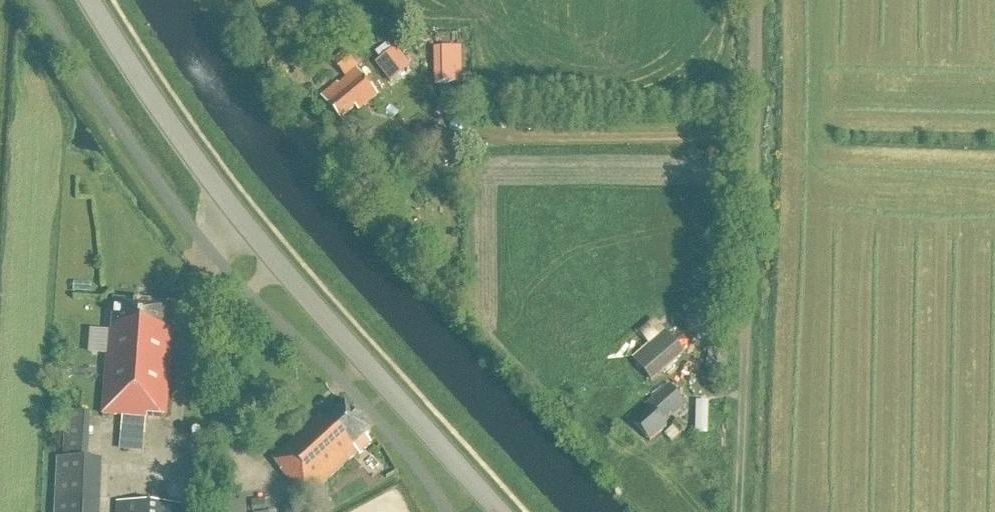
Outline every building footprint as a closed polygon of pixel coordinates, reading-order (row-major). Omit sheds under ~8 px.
[(401,45),(379,63),(396,83),(418,65),(401,45)] [(347,50),(331,64),(346,80),(361,66),(347,50)] [(434,50),(434,87),(462,86),(462,50),(434,50)] [(337,86),(322,99),(340,121),(355,108),(359,113),(378,97),(357,72),(339,88),(337,86)] [(441,103),(452,102),(452,91),(441,92),(441,103)] [(346,154),(343,156),(343,166),(346,169),(354,170),(357,167),(358,159),(355,155),(346,154)] [(146,423),(147,423),(148,419),(167,420),(174,335),(172,334),(173,309),(115,304),(113,336),(110,336),(103,418),(123,419),(122,436),(145,438),(146,423)] [(665,335),(634,361),(652,382),(683,356),(665,335)] [(62,377),(67,385),(75,380),(70,372),(62,377)] [(634,426),(650,444),(666,430),(664,427),(686,408),(668,387),(645,407),(649,412),(634,426)] [(345,406),(323,425),(319,421),(274,461),(283,471),(281,472),(306,501),(358,455),(359,457),(371,447),(366,440),(371,435),(345,406)] [(61,456),(85,458),(89,418),(65,415),(61,456)] [(56,502),(56,511),(95,511),(97,462),(58,460),(56,502)]
